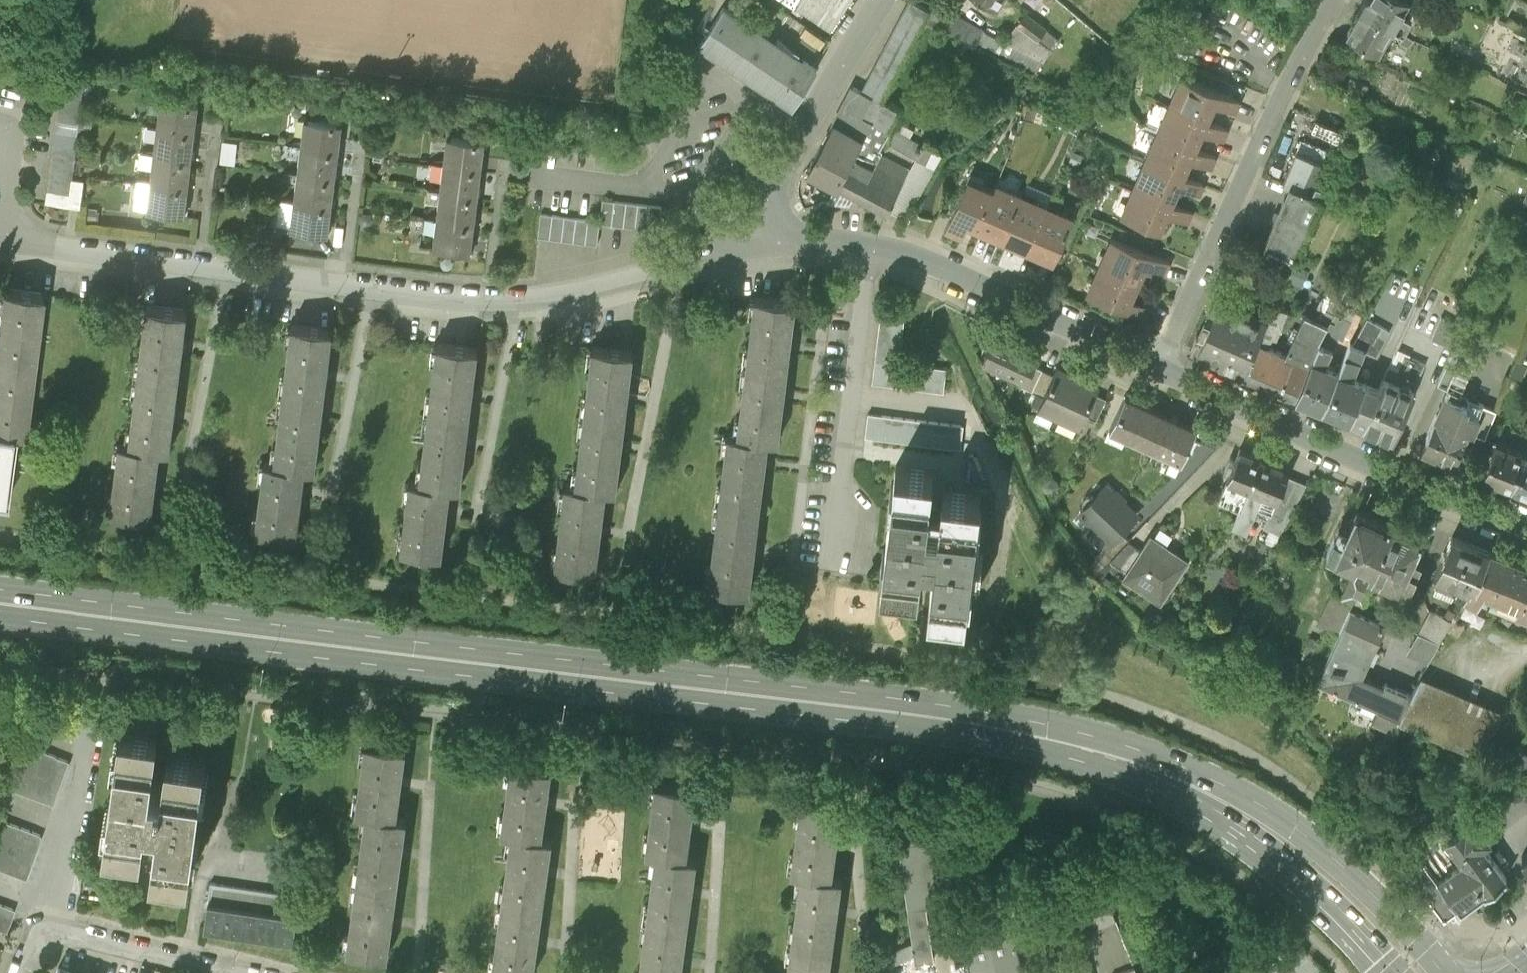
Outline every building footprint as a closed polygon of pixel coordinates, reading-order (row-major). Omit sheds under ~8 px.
[(846,0),(792,0),(795,1),(829,26),(846,0)] [(899,111),(882,101),(929,11),(909,0),(862,91),(874,96),(864,115),(872,120),(889,129),(899,111)] [(1359,8),(1392,26),(1402,32),(1412,16),(1402,10),(1408,1),(1407,0),(1364,0),(1359,8)] [(723,8),(700,43),(794,104),(817,69),(723,8)] [(1377,52),(1392,26),(1359,8),(1352,19),(1353,25),(1347,34),(1377,52)] [(984,31),(945,11),(938,26),(976,45),(977,41),(1035,73),(1059,40),(1025,13),(1004,42),(983,32),(984,31)] [(45,203),(80,208),(84,180),(72,178),(78,130),(80,118),(86,74),(61,71),(45,203)] [(1182,76),(1170,104),(1207,120),(1214,103),(1235,112),(1240,101),(1182,76)] [(1348,79),(1344,87),(1364,95),(1367,87),(1348,79)] [(855,151),(872,120),(864,115),(874,96),(862,91),(852,86),(808,169),(837,185),(855,151)] [(161,100),(157,128),(194,133),(198,105),(161,100)] [(1227,129),(1207,120),(1170,104),(1158,131),(1195,147),(1202,131),(1222,140),(1227,129)] [(1068,119),(1058,116),(1054,126),(1064,130),(1068,119)] [(92,120),(80,118),(78,130),(90,132),(92,120)] [(304,118),(301,146),(338,151),(342,123),(304,118)] [(872,120),(855,151),(875,162),(878,154),(882,148),(886,151),(890,145),(884,141),(890,130),(889,129),(872,120)] [(1095,126),(1084,121),(1080,130),(1091,135),(1095,126)] [(1315,123),(1310,133),(1336,144),(1340,134),(1315,123)] [(884,141),(890,145),(903,153),(909,140),(913,132),(902,126),(898,134),(890,130),(884,141)] [(157,128),(154,156),(191,161),(194,133),(157,128)] [(1215,156),(1195,147),(1158,131),(1146,158),(1183,174),(1190,158),(1210,167),(1215,156)] [(1430,132),(1418,156),(1428,161),(1431,155),(1433,155),(1442,139),(1430,132)] [(447,136),(444,164),(481,169),(485,140),(447,136)] [(943,150),(925,141),(921,146),(909,140),(903,153),(914,159),(909,169),(887,211),(900,218),(901,217),(906,220),(943,150)] [(1285,183),(1290,185),(1290,184),(1318,196),(1322,186),(1318,184),(1331,152),(1303,140),(1285,183)] [(237,142),(221,141),(219,162),(235,164),(237,142)] [(301,146),(297,174),(335,179),(338,151),(301,146)] [(1083,155),(1073,150),(1068,162),(1079,166),(1083,155)] [(887,211),(909,169),(878,154),(875,162),(855,151),(837,185),(887,211)] [(139,170),(152,172),(154,156),(141,154),(139,170)] [(152,172),(150,183),(187,188),(191,161),(154,156),(152,172)] [(1203,183),(1183,174),(1146,158),(1134,186),(1171,202),(1178,185),(1198,194),(1203,183)] [(444,164),(441,192),(478,196),(481,169),(444,164)] [(967,227),(975,231),(993,189),(982,185),(985,178),(969,172),(945,228),(963,236),(967,227)] [(297,174),(294,202),(332,206),(335,179),(297,174)] [(146,211),(150,183),(138,182),(134,210),(146,211)] [(975,231),(1000,242),(1022,193),(996,182),(993,189),(975,231)] [(1022,193),(1047,204),(1052,194),(1026,182),(1022,193)] [(183,216),(187,188),(150,183),(146,211),(183,216)] [(1290,185),(1265,246),(1295,258),(1321,197),(1318,196),(1290,184),(1290,185)] [(1191,211),(1171,202),(1134,186),(1122,214),(1158,230),(1166,213),(1186,222),(1191,211)] [(441,192),(437,219),(474,224),(478,196),(441,192)] [(1047,204),(1022,193),(1000,242),(1025,252),(1047,204)] [(541,213),(538,237),(597,244),(600,223),(660,230),(663,205),(603,198),(600,220),(541,213)] [(291,230),(294,202),(279,200),(276,228),(291,230)] [(328,235),(332,206),(294,202),(291,230),(315,233),(328,235)] [(1074,216),(1047,204),(1025,252),(1052,265),(1074,216)] [(48,212),(54,216),(58,210),(52,206),(48,212)] [(471,252),(474,224),(437,219),(434,247),(471,252)] [(313,244),(315,233),(291,230),(289,241),(313,244)] [(1112,236),(1100,264),(1138,281),(1146,264),(1164,272),(1169,261),(1112,236)] [(1307,270),(1292,263),(1285,280),(1299,287),(1307,270)] [(1131,297),(1138,281),(1100,264),(1088,292),(1145,317),(1150,305),(1131,297)] [(0,297),(0,360),(32,364),(41,294),(1,289),(0,297)] [(755,296),(746,366),(786,371),(795,301),(755,296)] [(905,302),(882,300),(871,383),(943,392),(945,368),(898,362),(905,302)] [(1312,358),(1319,341),(1337,304),(1328,300),(1317,322),(1306,316),(1286,355),(1309,364),(1312,358)] [(1197,353),(1244,374),(1267,323),(1220,302),(1197,353)] [(1296,396),(1309,364),(1286,355),(1268,346),(1273,336),(1277,338),(1289,310),(1274,304),(1267,323),(1244,374),(1296,396)] [(147,307),(139,376),(178,380),(187,311),(147,307)] [(1344,309),(1336,324),(1332,323),(1321,342),(1329,345),(1330,340),(1335,342),(1337,337),(1344,340),(1356,315),(1344,309)] [(1431,335),(1454,346),(1464,324),(1442,314),(1431,335)] [(1365,381),(1350,375),(1355,368),(1364,347),(1374,352),(1388,327),(1367,316),(1353,342),(1351,341),(1339,369),(1323,407),(1350,418),(1365,381)] [(292,324),(284,394),(324,399),(332,329),(292,324)] [(1036,354),(995,335),(984,359),(1024,377),(1025,378),(1031,363),(1036,354)] [(1326,364),(1335,342),(1330,340),(1329,345),(1321,342),(1319,341),(1312,358),(1326,364)] [(438,343),(429,412),(469,417),(477,348),(438,343)] [(593,346),(584,416),(624,421),(633,351),(593,346)] [(1438,381),(1460,391),(1476,356),(1454,346),(1438,381)] [(1296,396),(1323,407),(1339,369),(1326,364),(1312,358),(1309,364),(1296,396)] [(32,364),(0,360),(0,431),(14,432),(24,434),(32,364)] [(1052,373),(1031,363),(1025,378),(1024,377),(1021,385),(1042,395),(1052,373)] [(1038,405),(1059,415),(1078,374),(1057,364),(1052,373),(1042,395),(1038,405)] [(1380,387),(1365,381),(1350,418),(1393,437),(1418,378),(1388,365),(1380,387)] [(778,440),(786,371),(746,366),(737,435),(768,439),(778,440)] [(1099,384),(1078,374),(1059,415),(1080,424),(1084,415),(1095,393),(1099,384)] [(169,450),(178,380),(139,376),(130,445),(160,449),(169,450)] [(1106,398),(1095,393),(1084,415),(1096,420),(1106,398)] [(1437,413),(1436,413),(1421,449),(1454,463),(1469,429),(1470,427),(1468,427),(1477,406),(1446,393),(1437,413)] [(315,468),(324,399),(284,394),(275,463),(305,467),(315,468)] [(1127,437),(1154,450),(1170,416),(1125,395),(1104,439),(1122,448),(1127,437)] [(1496,408),(1480,401),(1477,406),(1468,427),(1470,427),(1469,429),(1484,435),(1496,408)] [(460,486),(469,417),(429,412),(421,482),(450,485),(460,486)] [(963,425),(868,413),(865,436),(960,448),(963,425)] [(615,490),(624,421),(584,416),(575,485),(606,489),(615,490)] [(1197,429),(1170,416),(1154,450),(1171,458),(1166,470),(1176,474),(1197,429)] [(14,432),(0,431),(0,501),(5,502),(14,432)] [(759,508),(768,439),(737,435),(727,434),(719,503),(759,508)] [(1483,474),(1512,487),(1526,452),(1497,440),(1483,474)] [(151,518),(160,449),(130,445),(120,444),(111,513),(151,518)] [(1240,483),(1249,487),(1261,457),(1240,448),(1238,453),(1233,451),(1228,462),(1233,464),(1227,478),(1240,483)] [(1526,493),(1526,453),(1526,452),(1512,487),(1526,493)] [(1283,465),(1261,457),(1249,487),(1258,491),(1275,498),(1277,499),(1287,474),(1281,471),(1283,465)] [(296,536),(305,467),(275,463),(265,462),(256,531),(296,536)] [(896,464),(881,583),(919,588),(923,554),(935,555),(929,609),(966,614),(981,494),(944,489),(940,521),(928,520),(934,469),(896,464)] [(1307,482),(1287,474),(1277,499),(1275,498),(1269,513),(1263,526),(1280,533),(1307,482)] [(442,554),(450,485),(421,482),(410,480),(402,549),(442,554)] [(1249,487),(1240,483),(1234,497),(1221,492),(1217,496),(1237,505),(1249,487)] [(595,574),(606,489),(575,485),(565,484),(554,569),(595,574)] [(1085,534),(1102,551),(1120,532),(1136,515),(1106,486),(1095,498),(1092,496),(1087,496),(1083,500),(1083,507),(1085,509),(1080,513),(1093,526),(1085,534)] [(1252,506),(1258,491),(1249,487),(1237,505),(1238,505),(1232,521),(1244,526),(1252,506)] [(1252,506),(1269,513),(1275,498),(1258,491),(1252,506)] [(748,594),(759,508),(719,503),(708,589),(748,594)] [(1358,556),(1371,562),(1390,521),(1357,506),(1351,520),(1343,516),(1327,550),(1355,563),(1358,556)] [(1422,535),(1390,521),(1371,562),(1365,576),(1353,601),(1364,606),(1376,582),(1371,579),(1377,565),(1384,568),(1381,575),(1401,584),(1406,574),(1413,577),(1424,554),(1416,550),(1422,535)] [(1129,541),(1120,532),(1102,551),(1095,558),(1105,566),(1110,561),(1129,541)] [(1189,560),(1151,535),(1141,550),(1127,572),(1145,584),(1142,589),(1161,601),(1189,560)] [(1458,586),(1469,591),(1472,585),(1476,586),(1491,551),(1452,535),(1433,575),(1439,577),(1436,584),(1455,592),(1458,586)] [(1127,572),(1141,550),(1129,541),(1110,561),(1127,572)] [(1526,610),(1526,566),(1491,551),(1476,586),(1472,585),(1469,591),(1456,615),(1468,622),(1485,591),(1526,610)] [(1341,595),(1353,601),(1365,576),(1353,571),(1341,595)] [(1317,626),(1338,635),(1350,608),(1353,601),(1332,592),(1317,626)] [(1384,624),(1350,608),(1338,635),(1319,676),(1378,705),(1372,717),(1393,728),(1398,718),(1412,694),(1386,681),(1385,684),(1372,677),(1371,680),(1361,675),(1384,624)] [(1407,653),(1429,663),(1452,621),(1431,609),(1407,653)] [(1419,680),(1412,694),(1398,718),(1475,749),(1499,718),(1419,680)] [(123,723),(106,842),(143,847),(148,814),(160,816),(152,867),(190,873),(207,754),(169,749),(164,784),(152,783),(160,728),(123,723)] [(70,760),(14,739),(0,776),(0,785),(53,804),(70,760)] [(406,817),(396,816),(406,747),(366,742),(357,810),(367,812),(348,950),(387,956),(406,817)] [(1518,746),(1506,759),(1520,771),(1526,763),(1526,754),(1518,746)] [(513,972),(533,972),(551,837),(542,836),(551,767),(512,762),(502,831),(512,832),(493,970),(513,972)] [(696,857),(686,856),(696,787),(656,781),(646,850),(656,851),(639,972),(680,972),(696,857)] [(841,877),(831,876),(841,807),(801,801),(792,870),(802,872),(788,972),(828,972),(841,877)] [(1404,864),(1443,919),(1449,915),(1452,919),(1459,920),(1460,919),(1461,912),(1458,909),(1484,890),(1485,891),(1506,876),(1482,844),(1490,839),(1474,816),(1445,837),(1441,831),(1401,861),(1404,864)] [(42,834),(0,818),(0,869),(26,879),(42,834)] [(944,831),(898,837),(913,940),(914,947),(916,959),(934,958),(927,903),(956,898),(944,831)] [(1069,899),(1073,912),(1074,913),(1089,907),(1096,928),(1116,921),(1097,871),(1064,883),(1069,899)] [(210,882),(207,902),(297,915),(300,894),(210,882)] [(1062,916),(1073,912),(1069,899),(1058,903),(1062,916)] [(207,902),(204,928),(293,940),(297,915),(207,902)] [(0,904),(0,930),(6,932),(14,909),(0,904)] [(971,972),(1023,972),(1011,924),(1006,905),(961,922),(971,972)] [(913,940),(880,953),(881,972),(890,972),(888,957),(914,947),(913,940)]
